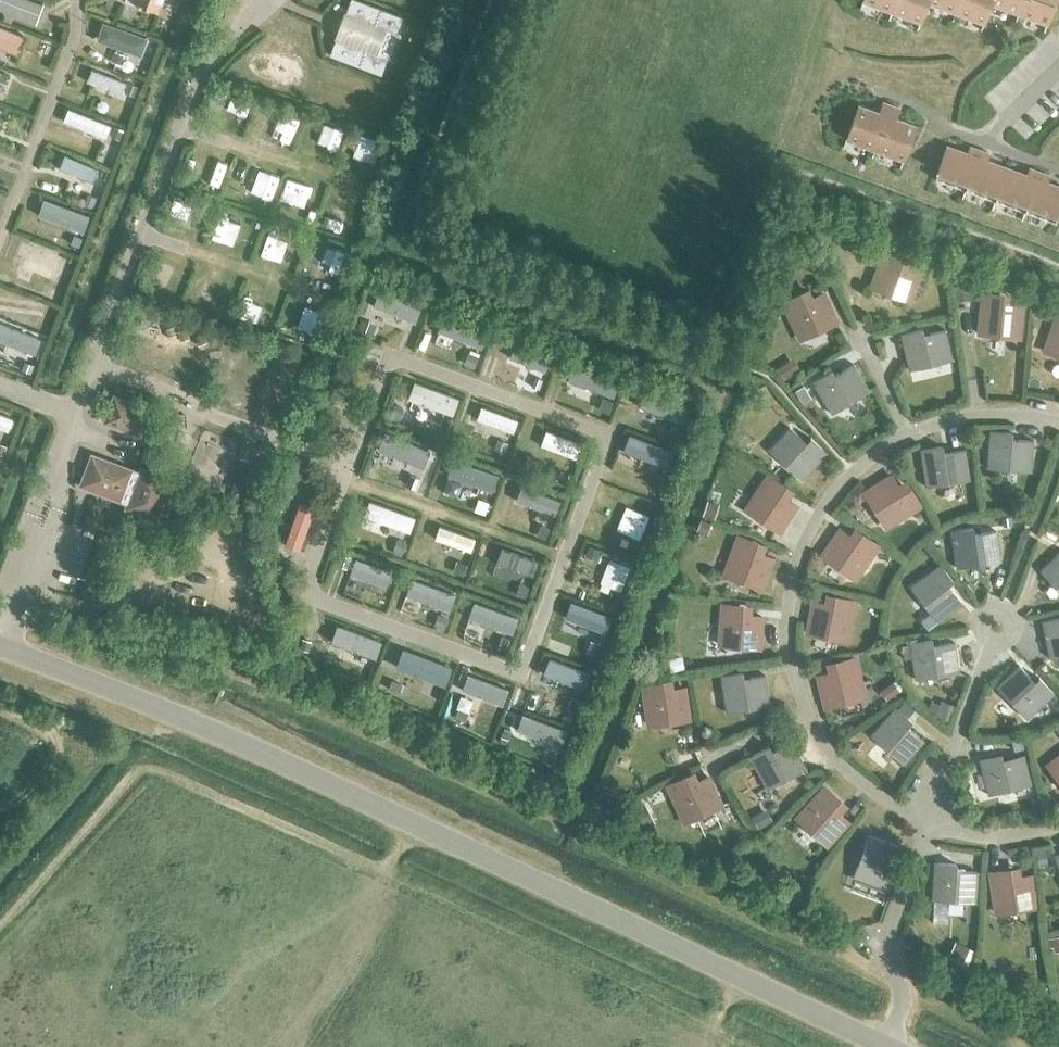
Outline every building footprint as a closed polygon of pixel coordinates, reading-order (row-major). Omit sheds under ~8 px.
[(43,4),(33,0),(0,0),(0,10),(5,12),(3,19),(11,22),(14,15),(36,23),(43,4)] [(158,11),(162,0),(128,0),(158,11)] [(392,59),(401,34),(397,33),(403,17),(358,0),(351,0),(330,55),(381,74),(388,58),(392,59)] [(895,0),(863,0),(891,11),(895,0)] [(891,11),(920,21),(927,2),(927,0),(895,0),(891,11)] [(959,0),(927,0),(927,2),(955,12),(959,0)] [(955,12),(983,22),(991,3),(990,2),(991,0),(959,0),(955,12)] [(1023,0),(991,0),(990,2),(991,3),(1018,13),(1023,0)] [(1018,13),(1047,23),(1055,0),(1023,0),(1018,13)] [(96,40),(141,57),(148,38),(103,21),(96,40)] [(18,55),(26,36),(0,26),(0,47),(18,55)] [(242,80),(269,52),(260,43),(232,72),(242,80)] [(289,92),(305,55),(292,50),(277,86),(289,92)] [(126,87),(130,75),(96,63),(91,75),(111,82),(110,87),(119,90),(121,85),(126,87)] [(81,106),(115,121),(120,109),(86,94),(81,106)] [(874,149),(890,105),(882,102),(879,112),(858,105),(845,139),(874,149)] [(890,105),(874,149),(903,159),(915,125),(895,118),(898,108),(890,105)] [(58,135),(101,153),(106,141),(64,123),(58,135)] [(965,190),(979,150),(969,146),(967,153),(946,145),(934,179),(965,190)] [(994,200),(1006,167),(986,160),(989,153),(979,150),(965,190),(994,200)] [(93,181),(98,168),(64,154),(59,167),(80,176),(79,179),(84,181),(85,178),(93,181)] [(1024,211),(1038,172),(1029,168),(1027,175),(1006,167),(994,200),(1024,211)] [(1024,211),(1055,222),(1058,211),(1058,186),(1046,182),(1048,175),(1038,172),(1024,211)] [(84,229),(90,215),(54,201),(48,215),(68,223),(67,226),(75,228),(76,226),(84,229)] [(60,273),(66,259),(20,240),(15,254),(35,263),(34,265),(43,269),(44,266),(60,273)] [(872,287),(909,300),(919,271),(894,262),(897,254),(885,250),(872,287)] [(822,294),(806,301),(802,294),(783,303),(800,338),(836,321),(822,294)] [(979,333),(1018,337),(1021,306),(995,304),(996,295),(983,294),(979,333)] [(1058,355),(1058,314),(1058,313),(1045,350),(1058,355)] [(37,353),(43,338),(0,322),(0,339),(37,353)] [(944,330),(921,336),(920,329),(901,334),(909,370),(951,359),(944,330)] [(832,413),(869,390),(853,364),(833,377),(829,371),(813,382),(832,413)] [(104,422),(140,436),(150,409),(114,395),(104,422)] [(8,431),(13,419),(0,414),(0,428),(8,431)] [(812,439),(807,444),(790,428),(769,450),(801,479),(826,452),(812,439)] [(987,467),(1030,471),(1032,441),(1009,439),(1009,432),(990,431),(987,467)] [(964,450),(941,453),(940,447),(920,450),(926,486),(969,479),(964,450)] [(139,465),(137,471),(92,454),(80,485),(121,501),(125,502),(123,508),(156,521),(173,477),(139,465)] [(231,488),(250,495),(259,472),(239,465),(231,488)] [(746,509),(779,531),(796,505),(774,491),(779,484),(768,476),(746,509)] [(912,494),(905,499),(891,476),(865,492),(886,526),(919,505),(912,494)] [(719,503),(707,499),(702,514),(714,518),(719,503)] [(995,531),(971,534),(970,528),(951,531),(957,567),(999,561),(995,531)] [(866,538),(861,545),(840,530),(822,555),(855,578),(877,546),(866,538)] [(725,573),(762,587),(772,558),(748,549),(751,541),(738,536),(725,573)] [(1040,570),(1058,590),(1058,553),(1040,570)] [(920,620),(927,629),(961,602),(946,583),(951,579),(939,564),(911,586),(930,612),(920,620)] [(807,632),(846,640),(854,601),(841,599),(839,607),(814,602),(807,632)] [(719,644),(759,647),(761,617),(735,614),(736,606),(723,605),(719,644)] [(1042,621),(1049,657),(1058,655),(1058,618),(1042,621)] [(953,642),(930,646),(929,639),(910,642),(915,678),(958,672),(953,642)] [(818,676),(825,706),(863,697),(854,658),(841,661),(843,670),(818,676)] [(1040,679),(1035,683),(1019,666),(997,686),(1026,718),(1053,693),(1040,679)] [(764,675),(741,679),(740,672),(721,675),(726,711),(769,705),(764,675)] [(683,688),(658,692),(656,684),(643,685),(649,724),(688,719),(683,688)] [(909,720),(907,718),(916,707),(906,698),(896,709),(895,707),(871,735),(903,763),(923,740),(905,725),(909,720)] [(988,794),(1030,784),(1023,754),(1028,753),(1024,736),(1010,740),(1014,757),(1000,760),(998,754),(979,759),(988,794)] [(767,788),(805,768),(791,741),(770,753),(767,747),(750,756),(767,788)] [(1058,780),(1058,757),(1048,765),(1058,780)] [(685,822),(720,805),(708,777),(684,788),(680,780),(668,786),(685,822)] [(797,818),(826,844),(847,821),(833,809),(841,801),(825,787),(797,818)] [(853,876),(887,889),(894,870),(888,868),(896,846),(868,835),(853,876)] [(932,899),(975,902),(977,872),(953,870),(954,864),(934,862),(932,899)] [(1031,876),(1005,880),(1004,871),(990,873),(996,912),(1035,906),(1031,876)]
